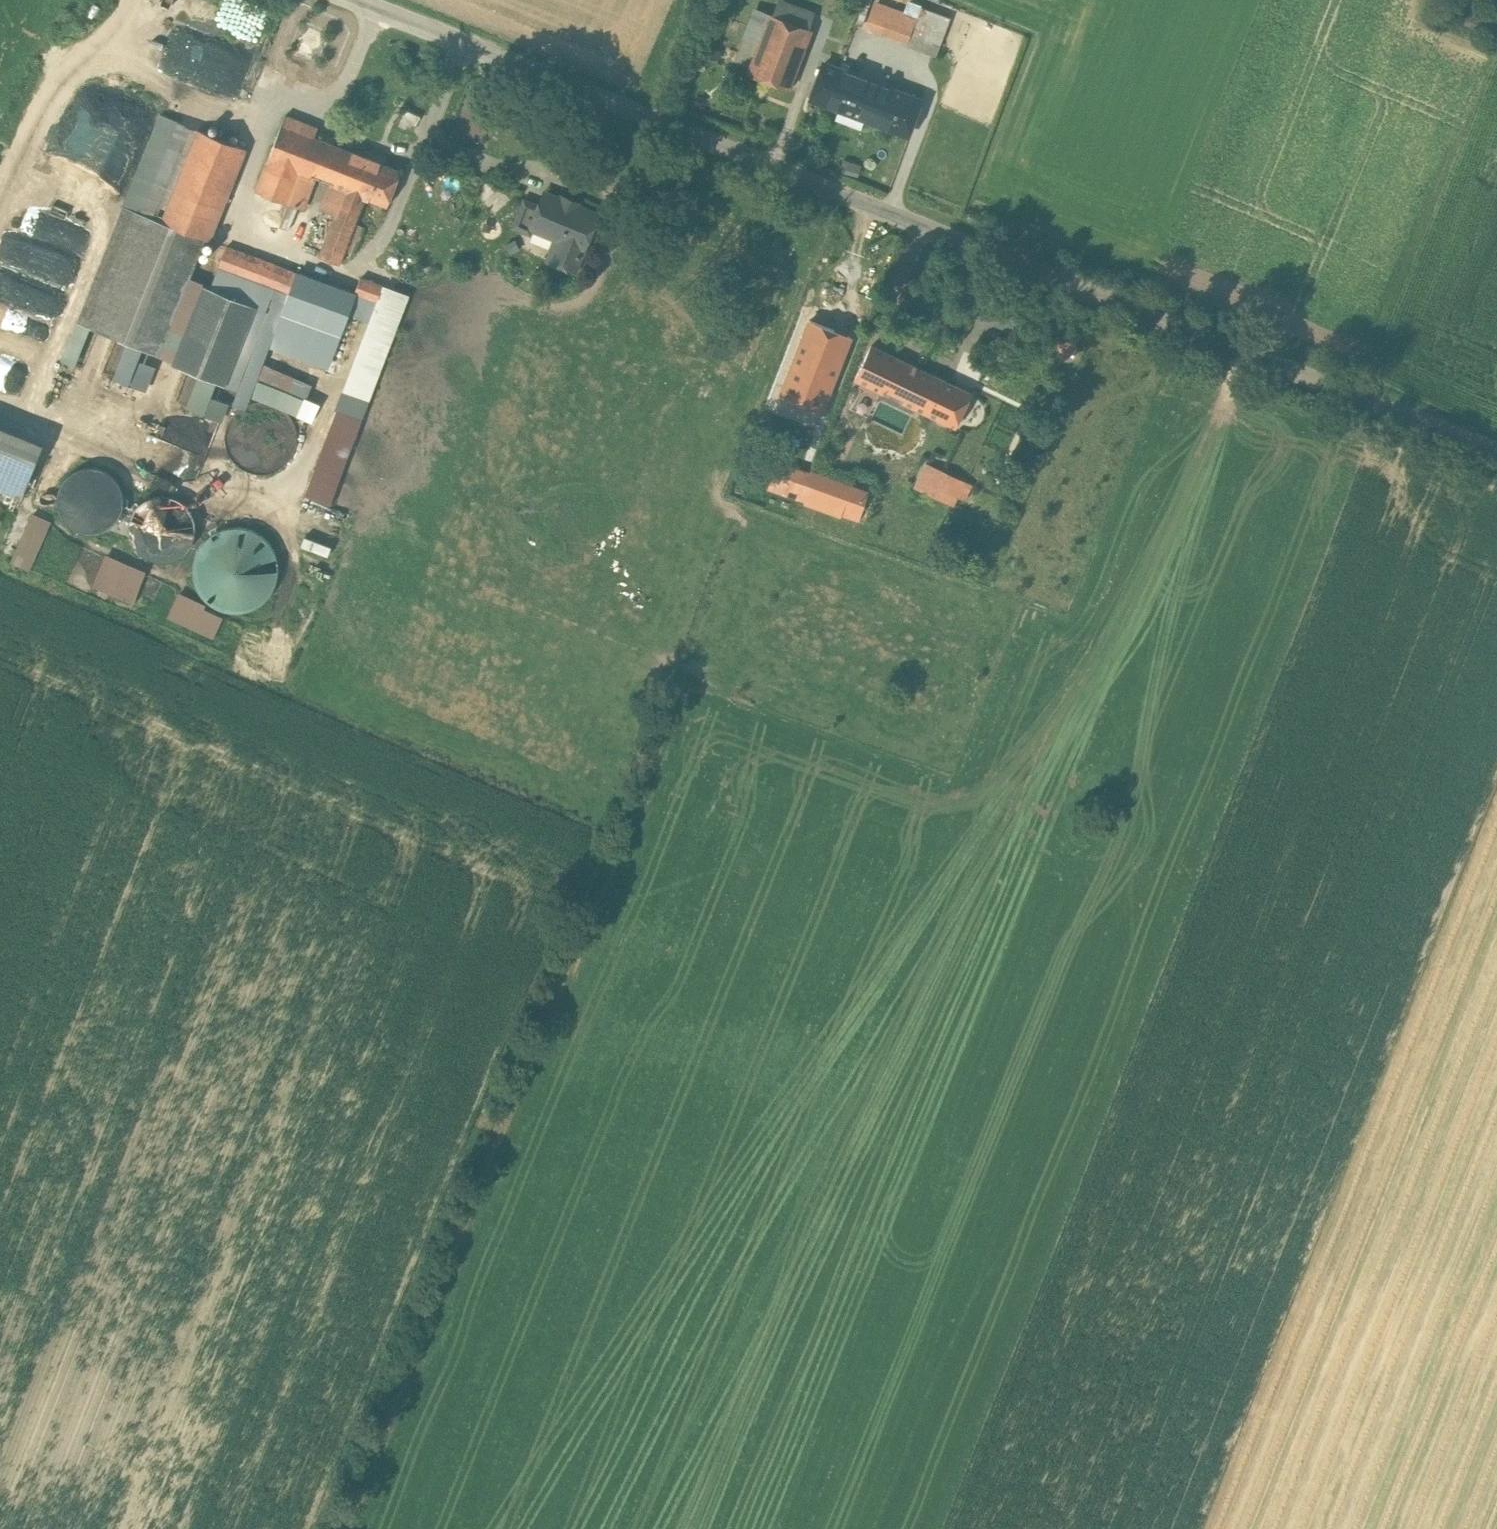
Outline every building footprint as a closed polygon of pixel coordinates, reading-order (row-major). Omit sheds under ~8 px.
[(875,1),(865,28),(907,43),(921,5),(909,0),(904,12),(875,1)] [(951,16),(921,5),(907,43),(912,45),(936,54),(951,16)] [(772,14),(770,13),(758,43),(747,72),(790,88),(812,29),(772,14)] [(890,90),(823,65),(810,99),(827,106),(877,125),(890,90)] [(921,102),(890,90),(877,125),(908,137),(921,102)] [(245,148),(160,114),(122,209),(123,209),(78,323),(159,355),(205,238),(209,240),(245,148)] [(345,149),(299,131),(303,122),(285,116),(256,191),(287,203),(300,171),(332,183),(345,149)] [(387,205),(401,170),(345,149),(332,183),(346,189),(365,196),(386,204),(386,205),(387,205)] [(346,189),(320,256),(339,263),(346,244),(353,226),(365,196),(346,189)] [(560,199),(545,193),(540,205),(531,227),(532,227),(558,238),(549,259),(574,270),(597,214),(577,206),(578,204),(561,197),(560,199)] [(540,205),(524,199),(513,226),(530,233),(532,227),(531,227),(540,205)] [(364,230),(353,226),(346,244),(357,249),(364,230)] [(297,273),(254,258),(226,247),(215,274),(287,301),(297,273)] [(354,293),(297,273),(287,301),(284,311),(340,331),(354,293)] [(383,286),(360,278),(348,312),(370,320),(383,286)] [(218,292),(203,286),(172,363),(187,369),(218,292)] [(218,292),(187,369),(224,384),(255,306),(218,292)] [(837,315),(815,307),(810,320),(832,328),(837,315)] [(340,331),(284,311),(272,341),(329,361),(340,331)] [(832,328),(810,320),(781,394),(821,410),(850,336),(832,328)] [(894,359),(868,346),(852,378),(878,391),(894,359)] [(939,381),(894,359),(878,391),(923,413),(939,381)] [(968,395),(939,381),(923,413),(952,428),(968,395)] [(295,451),(297,437),(294,424),(286,412),(275,404),(261,402),(247,405),(235,412),(228,424),(225,438),(228,452),(236,463),(248,471),(262,474),(275,471),(287,463),(295,451)] [(16,495),(36,440),(0,427),(0,489),(16,495)] [(867,492),(777,460),(767,487),(857,519),(867,492)] [(965,487),(920,467),(911,488),(947,504),(951,495),(959,498),(965,487)] [(114,523),(116,473),(56,471),(55,522),(114,523)] [(184,496),(131,499),(134,555),(186,552),(184,496)] [(11,562),(32,569),(50,517),(30,510),(11,562)] [(273,605),(272,529),(216,529),(216,537),(196,537),(197,606),(273,605)] [(132,603),(146,570),(84,545),(71,578),(132,603)] [(176,593),(167,617),(214,636),(224,611),(176,593)]
